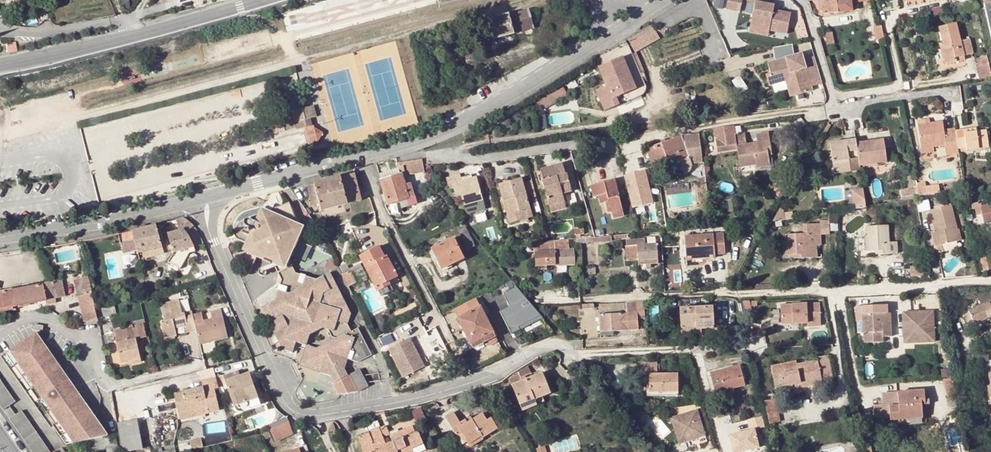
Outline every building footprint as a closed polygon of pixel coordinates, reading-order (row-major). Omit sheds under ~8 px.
[(725,10),(739,13),(741,2),(754,5),(750,26),(768,30),(768,31),(786,34),(790,14),(772,10),(773,5),(755,1),(755,0),(727,0),(725,10)] [(808,1),(818,0),(820,11),(823,11),(823,14),(838,12),(852,10),(850,0),(841,0),(836,1),(836,0),(808,0),(808,1)] [(990,38),(990,0),(982,0),(990,38)] [(532,8),(535,18),(549,15),(546,4),(532,8)] [(532,28),(530,19),(527,9),(487,19),(492,38),(499,36),(510,33),(532,28)] [(955,23),(938,26),(942,44),(939,45),(944,64),(964,59),(963,55),(972,53),(968,38),(959,41),(955,23)] [(768,30),(750,26),(748,33),(767,37),(768,31),(768,30)] [(625,40),(626,44),(627,44),(631,55),(652,43),(644,29),(625,40)] [(513,42),(510,33),(499,36),(501,44),(513,42)] [(645,85),(631,55),(627,44),(626,44),(618,49),(619,52),(621,57),(634,89),(635,89),(639,87),(645,85)] [(772,48),(774,61),(793,55),(791,45),(772,48)] [(771,78),(790,73),(796,95),(812,91),(811,87),(821,84),(814,57),(802,60),(800,53),(793,55),(774,61),(767,63),(770,73),(771,78)] [(976,59),(977,66),(988,63),(986,55),(980,56),(980,58),(976,59)] [(615,98),(634,89),(621,57),(598,67),(606,86),(602,88),(596,90),(604,110),(609,108),(618,104),(615,98)] [(990,77),(988,63),(977,66),(976,66),(978,79),(990,77)] [(771,78),(770,73),(765,75),(768,86),(785,81),(789,97),(796,95),(790,73),(771,78)] [(564,87),(537,101),(542,109),(569,95),(564,87)] [(635,89),(634,89),(615,98),(618,104),(638,96),(635,89)] [(294,99),(283,102),(286,112),(292,111),(297,110),(294,99)] [(286,112),(283,102),(278,103),(280,114),(286,112)] [(313,105),(308,106),(311,117),(316,116),(313,105)] [(300,121),(311,117),(308,106),(302,108),(297,110),(300,121)] [(296,127),(295,122),(294,117),(270,123),(273,134),(296,127)] [(947,153),(958,152),(958,147),(955,130),(955,128),(944,129),(943,120),(918,124),(921,147),(934,146),(946,144),(947,153)] [(312,127),(306,129),(311,147),(317,145),(324,134),(312,127)] [(955,130),(958,147),(966,145),(967,149),(990,145),(988,129),(978,130),(966,132),(965,128),(955,130)] [(734,137),(725,139),(727,151),(736,150),(739,166),(755,164),(768,162),(767,155),(766,150),(770,150),(767,132),(756,134),(757,142),(745,144),(743,134),(734,135),(734,137)] [(699,133),(681,136),(689,158),(691,164),(703,162),(699,133)] [(681,136),(646,148),(652,166),(660,163),(661,165),(678,159),(680,161),(689,158),(681,136)] [(883,139),(856,143),(858,157),(859,166),(878,163),(887,162),(883,139)] [(856,143),(855,140),(830,143),(833,169),(849,167),(848,160),(848,158),(852,158),(858,157),(856,143)] [(406,161),(397,163),(398,167),(400,173),(401,176),(423,171),(422,164),(421,159),(420,158),(406,161)] [(561,163),(540,169),(542,179),(541,180),(550,213),(565,209),(561,194),(570,192),(565,173),(564,174),(561,163)] [(398,167),(378,173),(380,180),(400,173),(398,167)] [(631,207),(653,204),(648,170),(627,173),(631,207)] [(401,176),(400,173),(380,180),(388,205),(400,201),(407,199),(414,197),(410,182),(404,184),(401,176)] [(353,174),(309,184),(314,202),(319,201),(321,210),(359,200),(353,174)] [(459,174),(446,178),(448,185),(452,184),(455,195),(460,194),(463,205),(469,203),(482,200),(475,177),(461,181),(459,174)] [(520,179),(499,185),(503,200),(506,199),(509,209),(506,210),(509,223),(520,220),(518,213),(524,211),(529,210),(520,179)] [(614,180),(589,186),(593,197),(597,196),(599,204),(604,203),(607,213),(611,212),(621,210),(614,180)] [(937,181),(921,184),(923,194),(939,191),(937,181)] [(789,185),(784,183),(777,196),(781,198),(789,185)] [(852,189),(854,208),(866,207),(865,188),(852,189)] [(407,199),(400,201),(402,207),(409,205),(407,199)] [(391,211),(402,207),(400,201),(388,205),(391,211)] [(240,251),(257,258),(266,255),(274,257),(284,253),(286,246),(295,250),(298,242),(305,245),(314,241),(305,228),(297,224),(289,202),(268,210),(264,209),(260,207),(259,207),(257,215),(237,222),(236,225),(234,227),(233,229),(233,232),(233,237),(234,239),(237,241),(240,242),(242,243),(242,246),(241,248),(241,250),(240,251)] [(980,206),(981,206),(980,204),(977,204),(977,202),(971,203),(972,209),(974,208),(976,216),(981,215),(980,206)] [(929,207),(932,230),(935,229),(937,243),(959,240),(957,226),(954,226),(950,204),(929,207)] [(990,222),(990,204),(981,206),(980,206),(981,215),(983,223),(990,222)] [(257,215),(259,207),(251,208),(246,210),(242,212),(239,214),(236,218),(233,221),(232,224),(232,227),(232,228),(233,229),(234,227),(236,225),(237,222),(257,215)] [(623,216),(621,210),(611,212),(613,219),(623,216)] [(527,219),(524,211),(518,213),(520,220),(520,221),(527,219)] [(836,219),(836,211),(828,213),(828,220),(836,219)] [(648,215),(640,216),(640,230),(649,229),(648,215)] [(180,218),(175,219),(178,231),(166,234),(172,253),(167,263),(179,269),(188,254),(194,252),(193,247),(202,244),(199,237),(196,230),(191,224),(188,221),(185,219),(183,218),(180,218)] [(828,233),(828,220),(820,221),(820,224),(820,234),(828,233)] [(820,224),(803,225),(803,234),(805,234),(806,246),(814,246),(820,245),(820,234),(820,224)] [(155,225),(117,235),(120,245),(134,241),(136,250),(137,253),(161,247),(155,225)] [(867,251),(875,250),(881,250),(881,253),(896,253),(896,242),(888,242),(888,225),(866,226),(867,238),(867,251)] [(465,227),(458,230),(468,249),(474,246),(465,227)] [(684,237),(685,257),(701,255),(702,259),(714,258),(714,254),(724,253),(722,233),(684,237)] [(803,234),(785,235),(785,242),(786,255),(792,255),(799,255),(799,258),(814,257),(814,246),(806,246),(805,234),(803,234)] [(575,238),(575,243),(611,240),(611,235),(593,237),(575,238)] [(453,238),(431,249),(441,269),(463,257),(453,238)] [(644,239),(625,240),(627,260),(637,260),(637,265),(645,264),(645,268),(650,268),(650,264),(657,263),(656,243),(644,244),(644,239)] [(134,241),(120,245),(122,254),(136,250),(134,241)] [(278,273),(292,266),(289,261),(295,250),(286,246),(284,253),(274,257),(266,255),(257,258),(272,265),(278,273)] [(359,256),(377,290),(389,284),(390,284),(388,281),(397,276),(386,255),(384,257),(378,246),(359,256)] [(162,252),(161,247),(137,253),(139,258),(162,252)] [(573,265),(572,249),(554,250),(554,251),(546,252),(546,253),(540,254),(540,264),(547,264),(547,265),(555,265),(555,266),(573,265)] [(195,255),(194,252),(188,254),(179,269),(167,263),(163,269),(175,276),(185,273),(195,255)] [(980,255),(983,270),(990,268),(990,261),(989,253),(980,255)] [(928,265),(910,266),(910,276),(928,275),(928,265)] [(296,341),(306,344),(309,335),(323,328),(327,329),(331,336),(328,345),(319,348),(324,357),(319,372),(330,375),(333,382),(346,375),(343,369),(347,358),(357,361),(371,354),(357,328),(351,331),(347,324),(350,313),(343,300),(329,306),(323,294),(329,290),(322,276),(316,279),(305,276),(303,283),(298,281),(300,274),(295,272),(292,266),(278,273),(281,280),(280,285),(287,287),(285,292),(278,290),(275,300),(267,303),(271,311),(265,314),(282,348),(292,351),(296,341)] [(349,270),(341,274),(347,286),(355,282),(349,270)] [(329,290),(336,287),(329,273),(322,276),(329,290)] [(91,296),(87,277),(74,280),(84,321),(96,319),(93,307),(91,296)] [(10,288),(13,305),(64,296),(61,279),(53,280),(10,288)] [(391,290),(389,284),(377,290),(380,296),(391,290)] [(511,333),(519,329),(517,327),(541,315),(516,286),(503,292),(510,305),(500,310),(511,333)] [(329,306),(343,300),(340,295),(336,287),(329,290),(323,294),(329,306)] [(13,305),(10,288),(0,290),(0,308),(13,305)] [(480,307),(475,298),(452,309),(457,318),(480,307)] [(194,323),(191,311),(181,313),(178,300),(160,304),(164,321),(160,322),(164,338),(176,335),(174,328),(184,325),(186,332),(195,330),(194,323)] [(748,301),(742,302),(745,315),(751,313),(749,305),(748,301)] [(626,302),(626,313),(627,331),(638,330),(637,302),(626,302)] [(271,311),(267,303),(261,307),(265,314),(271,311)] [(967,311),(973,323),(990,316),(990,309),(988,303),(967,311)] [(820,305),(780,307),(781,326),(808,324),(808,328),(821,327),(820,305)] [(457,318),(470,343),(492,332),(480,307),(457,318)] [(712,307),(680,308),(681,329),(700,328),(712,328),(712,307)] [(212,319),(194,323),(195,330),(199,344),(213,341),(227,337),(221,309),(210,312),(212,319)] [(932,310),(902,312),(904,343),(934,341),(932,310)] [(862,311),(863,332),(882,332),(882,337),(891,336),(889,313),(872,314),(872,311),(862,311)] [(626,313),(599,315),(599,332),(612,331),(627,331),(626,313)] [(541,315),(517,327),(519,329),(543,318),(541,315)] [(39,322),(29,326),(32,331),(41,327),(39,322)] [(121,361),(127,360),(131,359),(132,364),(141,361),(132,327),(113,331),(121,361)] [(34,332),(9,349),(59,420),(55,423),(53,425),(67,445),(85,440),(57,401),(42,380),(48,375),(44,370),(55,363),(46,349),(35,356),(31,351),(42,344),(34,332)] [(495,337),(492,332),(470,343),(473,348),(495,337)] [(882,332),(863,332),(864,343),(882,342),(882,337),(882,332)] [(409,337),(388,348),(403,377),(424,366),(411,341),(409,337)] [(319,348),(306,344),(299,365),(319,372),(324,357),(319,348)] [(9,349),(5,352),(55,423),(59,420),(9,349)] [(776,393),(793,389),(792,383),(820,378),(821,383),(822,388),(833,385),(827,355),(816,357),(816,360),(805,362),(796,364),(795,361),(770,366),(776,393)] [(656,363),(641,363),(641,375),(648,375),(649,392),(677,392),(677,374),(656,374),(656,363)] [(715,393),(723,391),(732,389),(744,386),(739,365),(710,373),(715,393)] [(48,375),(42,380),(57,401),(85,440),(87,440),(103,436),(106,436),(91,415),(80,422),(77,418),(89,410),(78,396),(67,403),(64,399),(75,392),(58,367),(54,370),(48,375)] [(199,370),(202,381),(216,378),(214,372),(213,367),(205,369),(199,370)] [(222,374),(224,379),(239,373),(237,368),(222,374)] [(229,393),(233,392),(240,389),(241,393),(245,402),(248,401),(247,398),(256,395),(247,370),(239,373),(224,379),(229,393)] [(541,373),(526,379),(521,381),(511,385),(519,405),(541,396),(549,393),(541,373)] [(214,389),(218,388),(216,378),(202,381),(203,387),(198,388),(174,394),(180,419),(219,410),(214,389)] [(793,389),(821,383),(820,378),(792,383),(793,389)] [(3,410),(16,402),(0,379),(0,405),(3,410)] [(240,389),(233,392),(236,399),(237,401),(241,402),(245,402),(241,393),(240,389)] [(921,405),(925,404),(924,390),(897,393),(897,405),(889,406),(890,420),(922,417),(921,405)] [(543,401),(541,396),(519,405),(521,410),(543,401)] [(776,398),(764,401),(771,424),(782,420),(776,398)] [(9,419),(13,425),(32,451),(51,451),(22,410),(9,419)] [(481,436),(482,437),(496,428),(486,412),(467,424),(462,427),(459,423),(453,412),(445,417),(456,436),(461,433),(468,444),(481,436)] [(699,416),(673,424),(681,450),(689,448),(707,442),(699,416)] [(137,419),(117,423),(119,433),(123,451),(142,448),(137,419)] [(287,421),(269,430),(275,442),(293,433),(287,421)] [(377,451),(403,451),(422,444),(421,442),(418,433),(417,432),(415,433),(412,426),(389,436),(392,442),(385,445),(380,431),(370,435),(369,432),(357,436),(363,449),(374,445),(375,449),(377,451)] [(760,449),(758,429),(730,432),(732,451),(734,451),(760,449)] [(423,431),(418,433),(421,442),(427,440),(423,431)] [(106,448),(107,451),(109,451),(117,450),(114,434),(106,436),(103,436),(106,448)] [(89,451),(106,448),(103,436),(87,440),(89,451)] [(484,439),(482,437),(481,436),(468,444),(470,447),(484,439)] [(191,441),(193,449),(201,447),(204,446),(202,439),(191,441)] [(689,448),(691,451),(697,451),(709,448),(707,442),(689,448)] [(422,444),(403,451),(415,451),(424,448),(422,444)]
